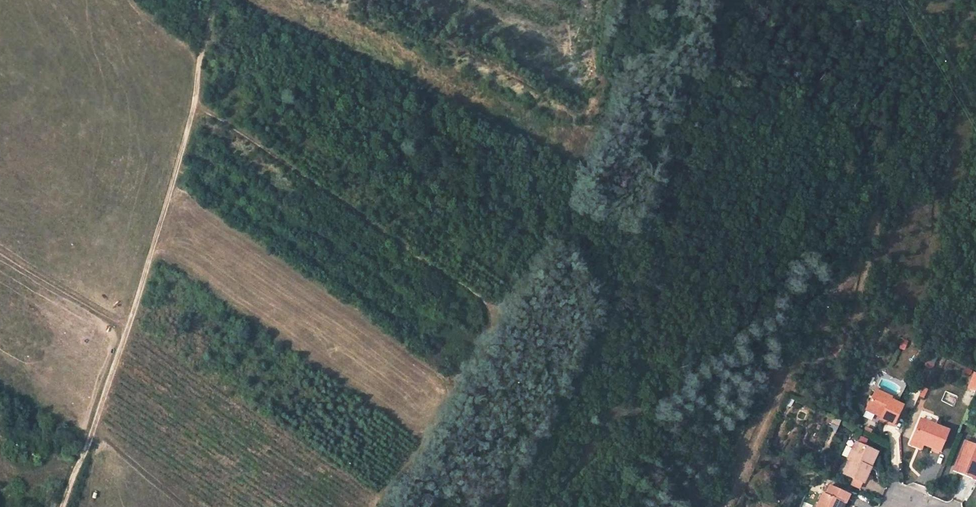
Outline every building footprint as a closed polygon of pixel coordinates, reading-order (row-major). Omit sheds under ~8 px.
[(208,59),(206,64),(204,67),(215,72),(218,64),(208,59)] [(897,347),(904,350),(908,340),(901,338),(897,347)] [(933,368),(936,357),(929,355),(926,366),(933,368)] [(966,388),(975,391),(975,373),(973,371),(966,388)] [(918,397),(925,398),(927,388),(920,387),(918,397)] [(889,395),(875,388),(865,409),(881,416),(880,419),(892,424),(902,404),(888,398),(889,395)] [(830,428),(836,431),(841,422),(835,419),(830,428)] [(923,419),(913,440),(922,444),(938,451),(948,430),(923,419)] [(61,454),(73,459),(77,445),(66,441),(61,454)] [(965,443),(954,472),(975,480),(975,447),(965,443)] [(845,476),(865,485),(879,455),(857,445),(849,462),(851,463),(845,476)] [(831,486),(827,495),(823,493),(817,506),(843,506),(849,495),(831,486)]
